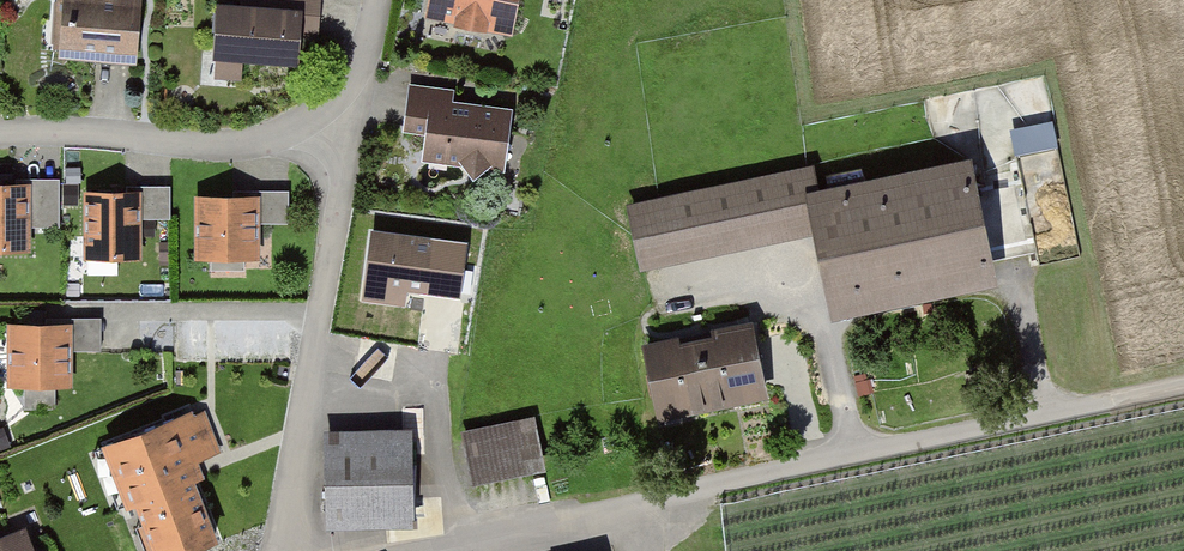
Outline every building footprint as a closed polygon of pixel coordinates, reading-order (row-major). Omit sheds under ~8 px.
[(56,59),(131,66),(137,0),(62,0),(56,59)] [(215,8),(210,65),(288,71),(289,50),(316,52),(320,0),(240,0),(240,10),(215,8)] [(423,25),(509,44),(518,0),(429,0),(423,25)] [(451,97),(410,92),(405,135),(421,137),(418,167),(454,171),(468,186),(486,175),(499,177),(507,115),(450,108),(451,97)] [(1056,116),(1013,119),(1015,147),(1058,144),(1056,116)] [(814,167),(628,208),(641,270),(804,235),(823,321),(993,284),(965,158),(819,190),(814,167)] [(172,215),(172,181),(148,180),(148,215),(172,215)] [(996,269),(1032,263),(1018,183),(982,189),(996,269)] [(290,218),(289,184),(266,184),(267,218),(290,218)] [(0,189),(0,258),(28,258),(27,188),(0,189)] [(137,197),(82,198),(82,266),(138,266),(137,197)] [(257,202),(191,203),(191,265),(257,265),(257,202)] [(468,247),(368,234),(359,307),(404,312),(406,297),(430,300),(431,293),(462,296),(468,247)] [(748,322),(640,344),(657,427),(765,406),(748,322)] [(71,330),(5,330),(5,396),(70,396),(71,330)] [(80,458),(107,525),(134,515),(148,550),(179,550),(214,537),(194,487),(210,481),(202,462),(230,451),(214,409),(196,416),(186,392),(127,416),(135,437),(80,458)] [(535,420),(460,433),(469,484),(544,471),(535,420)] [(409,436),(325,433),(322,527),(405,530),(409,436)] [(0,534),(0,550),(31,550),(21,526),(0,534)]
